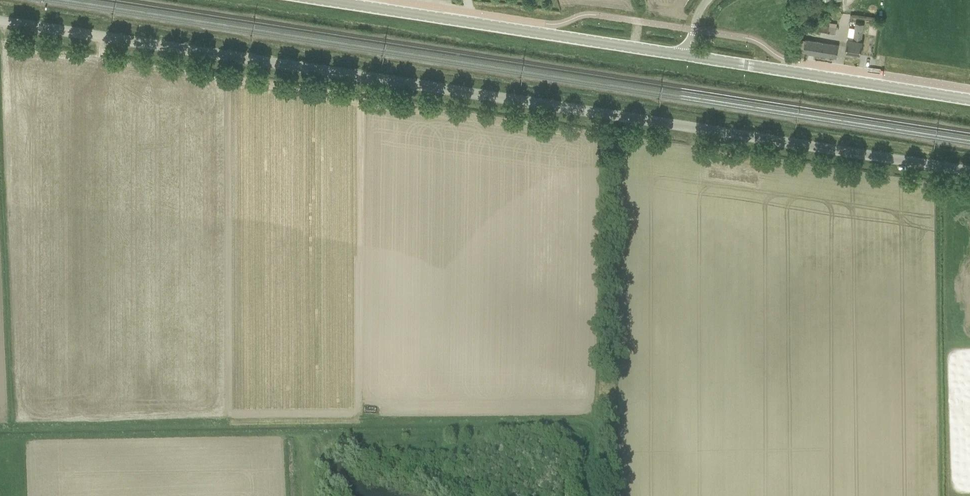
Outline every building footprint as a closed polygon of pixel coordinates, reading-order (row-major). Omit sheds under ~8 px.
[(836,33),(837,26),(837,23),(830,22),(830,25),(820,24),(819,30),(836,33)] [(846,53),(860,55),(863,41),(862,41),(864,24),(856,23),(854,40),(848,39),(846,53)] [(805,39),(803,53),(837,58),(839,44),(805,39)]
